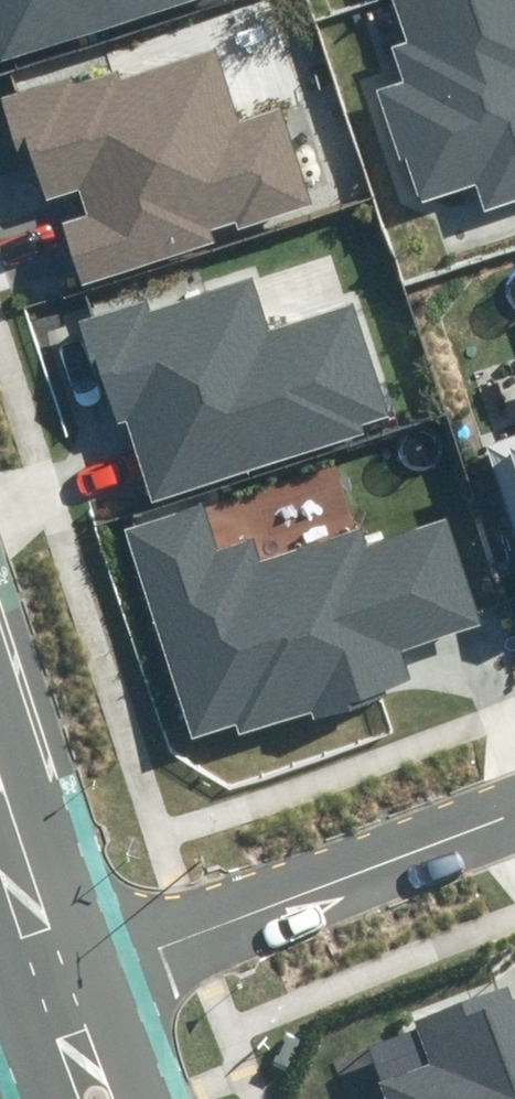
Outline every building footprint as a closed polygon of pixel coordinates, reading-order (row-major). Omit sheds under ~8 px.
[(214,0),(0,0),(0,66),(214,0)] [(386,5),(398,41),(388,44),(399,77),(368,88),(394,164),(408,159),(421,199),(477,181),(488,212),(514,203),(514,0),(400,0),(386,5)] [(0,101),(0,106),(34,208),(80,193),(89,221),(62,229),(81,288),(219,242),(214,229),(312,197),(281,104),(233,120),(209,50),(112,82),(107,66),(0,101)] [(137,304),(85,321),(146,508),(399,427),(358,301),(270,329),(254,279),(141,316),(137,304)] [(514,541),(514,441),(486,450),(514,541)] [(205,499),(118,527),(187,741),(232,727),(236,738),(413,682),(404,655),(481,631),(447,527),(360,555),(353,533),(256,564),(247,536),(219,545),(205,499)] [(512,983),(419,1017),(435,1060),(381,1080),(389,1098),(514,1098),(514,991),(512,983)]
